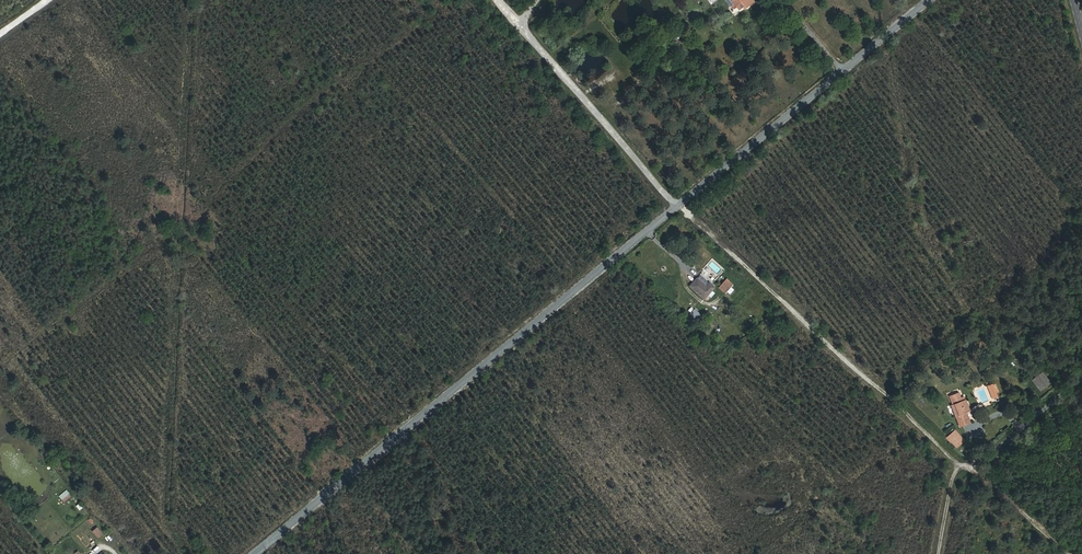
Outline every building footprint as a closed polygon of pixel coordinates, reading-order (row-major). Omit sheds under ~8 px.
[(705,299),(716,287),(711,281),(706,286),(698,278),(690,286),(705,299)] [(726,278),(718,288),(725,294),(733,285),(726,278)] [(1047,380),(1040,373),(1034,378),(1041,385),(1047,380)] [(992,398),(997,396),(994,388),(996,387),(995,384),(993,385),(988,387),(992,398)] [(947,396),(951,405),(965,399),(963,396),(960,397),(958,392),(947,396)] [(969,410),(965,401),(951,406),(959,426),(969,422),(964,412),(969,410)] [(963,440),(955,431),(947,438),(955,447),(963,440)] [(92,531),(99,539),(104,534),(98,527),(92,531)]
